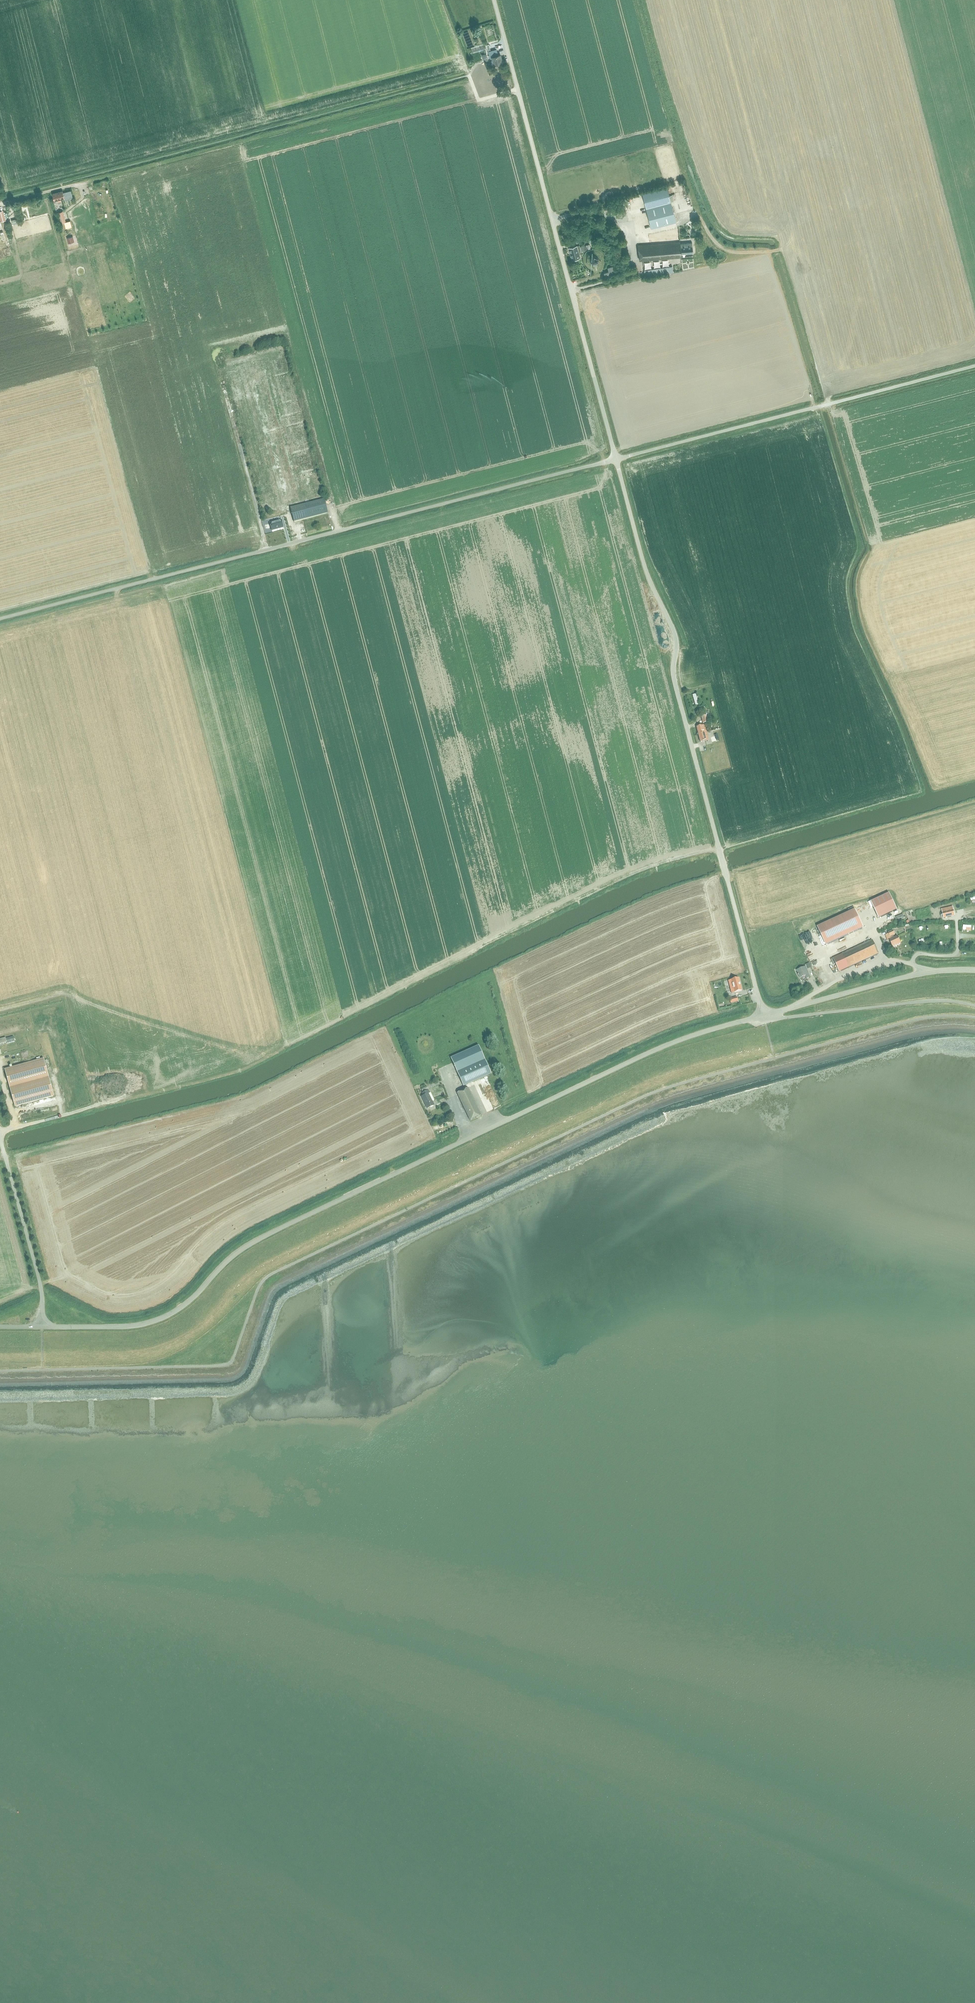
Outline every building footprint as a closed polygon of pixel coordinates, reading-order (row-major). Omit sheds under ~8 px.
[(491,51),(488,52),(490,58),(492,57),(493,60),(491,61),(492,65),(494,73),(502,71),(500,63),(502,62),(500,55),(498,55),(496,49),(491,51)] [(675,221),(671,206),(670,201),(673,201),(672,195),(669,196),(666,187),(642,193),(651,227),(675,221)] [(63,191),(53,193),(55,200),(58,200),(58,201),(61,201),(61,199),(65,198),(64,197),(72,195),(71,190),(63,192),(63,191)] [(680,242),(638,245),(639,260),(681,256),(681,253),(680,243),(680,242)] [(692,242),(680,243),(681,253),(693,252),(692,242)] [(590,245),(580,247),(580,245),(569,248),(572,260),(580,258),(579,253),(581,252),(581,251),(591,249),(590,245)] [(592,257),(590,259),(591,262),(594,264),(597,263),(599,261),(598,258),(595,256),(592,257)] [(672,266),(644,270),(645,276),(673,272),(672,266)] [(614,275),(612,267),(607,268),(608,272),(604,273),(605,277),(614,275)] [(226,350),(222,350),(222,347),(214,347),(214,359),(226,359),(226,350)] [(324,500),(305,505),(308,518),(328,513),(324,500)] [(308,518),(305,505),(290,508),(294,522),(308,518)] [(283,528),(281,520),(270,523),(272,531),(283,528)] [(696,727),(698,735),(706,732),(704,725),(696,727)] [(708,740),(706,732),(698,735),(700,742),(708,740)] [(889,893),(871,902),(879,919),(897,910),(889,893)] [(944,918),(951,916),(950,913),(954,912),(952,907),(942,909),(944,918)] [(863,928),(854,910),(818,927),(826,945),(863,928)] [(891,939),(889,940),(893,947),(901,943),(898,936),(894,938),(893,936),(895,935),(893,931),(888,933),(890,937),(891,939)] [(839,972),(878,954),(872,940),(833,958),(839,972)] [(810,977),(806,967),(797,970),(800,978),(806,975),(807,978),(810,977)] [(820,983),(828,980),(822,967),(815,970),(820,983)] [(732,993),(742,991),(738,978),(731,980),(732,984),(729,985),(732,993)] [(34,1045),(37,1053),(49,1050),(46,1041),(34,1045)] [(451,1058),(453,1063),(463,1086),(480,1079),(482,1083),(488,1080),(487,1076),(491,1074),(479,1046),(451,1058)] [(53,1095),(43,1059),(5,1070),(14,1105),(53,1095)] [(470,1120),(481,1115),(468,1088),(457,1093),(470,1120)] [(428,1090),(423,1093),(422,1093),(424,1096),(421,1097),(427,1109),(434,1105),(432,1101),(434,1100),(430,1093),(428,1090)]
